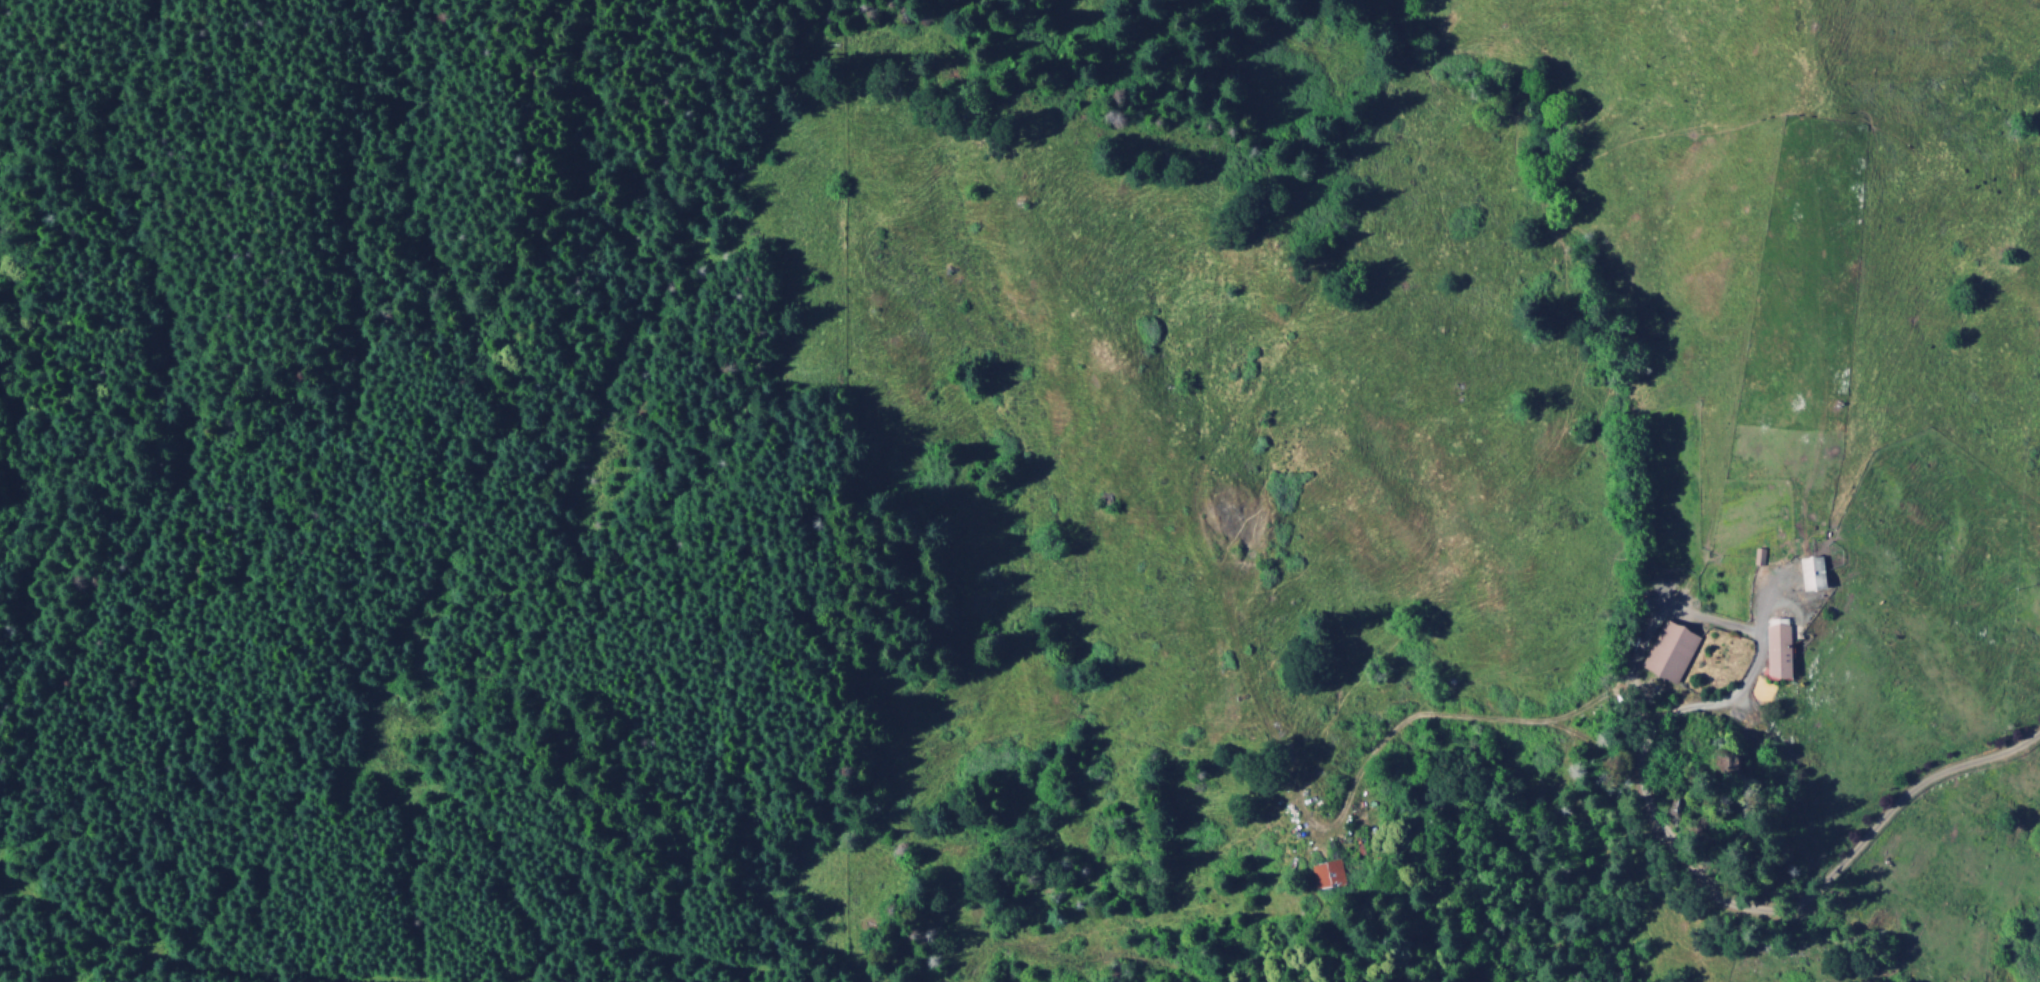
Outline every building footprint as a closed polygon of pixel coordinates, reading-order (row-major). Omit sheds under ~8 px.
[(1764,550),(1754,549),(1754,567),(1763,567),(1764,550)] [(1805,594),(1828,590),(1823,557),(1800,560),(1805,594)] [(1677,686),(1700,637),(1665,620),(1641,669),(1677,686)] [(1766,626),(1768,680),(1793,679),(1791,625),(1766,626)] [(1316,890),(1345,885),(1340,860),(1311,866),(1316,890)]
